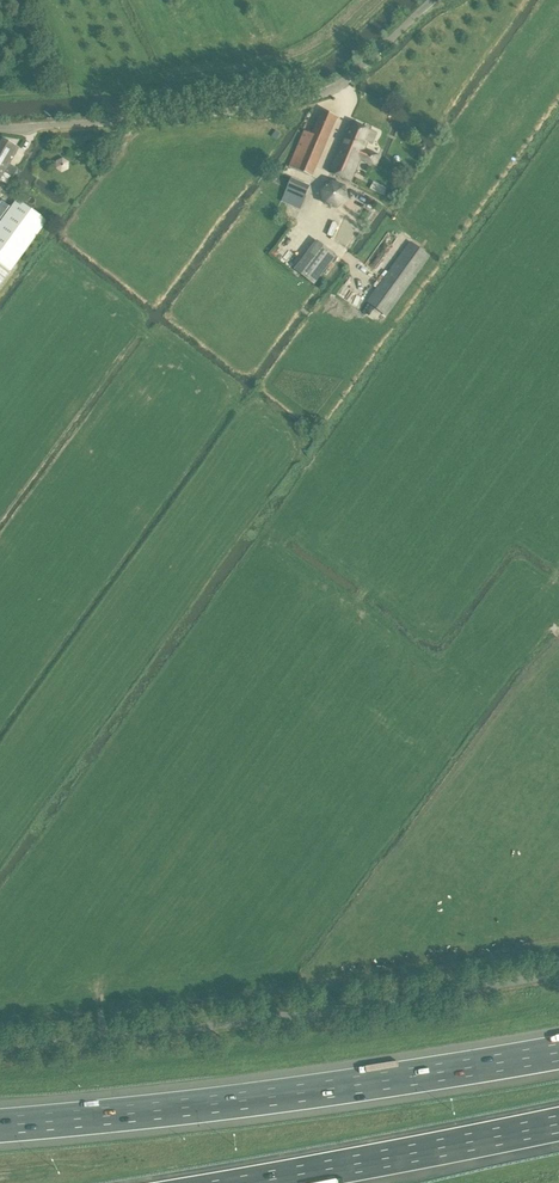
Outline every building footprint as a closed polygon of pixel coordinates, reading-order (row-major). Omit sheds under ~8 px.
[(312,177),(337,117),(322,111),(312,135),(304,131),(289,167),(312,177)] [(372,144),(376,133),(351,123),(329,173),(350,182),(360,158),(364,159),(364,161),(376,167),(380,157),(370,153),(370,155),(363,152),(367,142),(372,144)] [(19,149),(0,138),(0,181),(5,173),(13,178),(18,169),(9,165),(19,149)] [(300,210),(310,187),(291,179),(281,202),(300,210)] [(385,197),(386,188),(373,182),(370,189),(385,197)] [(47,221),(17,200),(0,223),(0,285),(47,221)] [(313,284),(335,256),(316,242),(294,270),(313,284)] [(387,316),(429,257),(410,243),(367,302),(387,316)]
